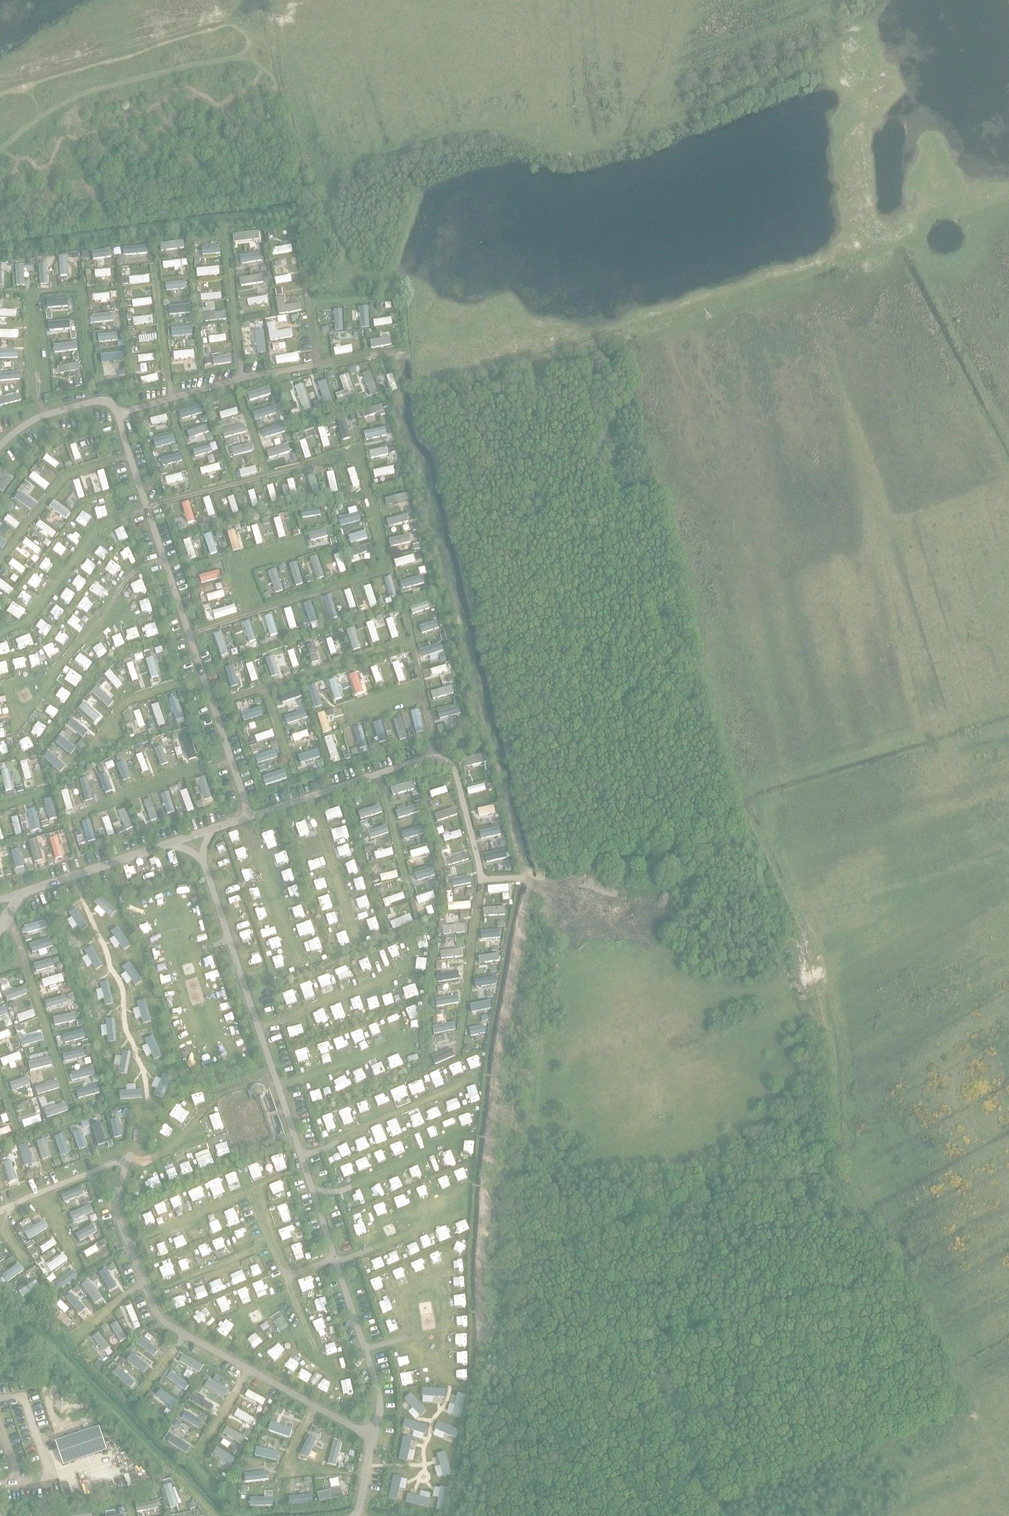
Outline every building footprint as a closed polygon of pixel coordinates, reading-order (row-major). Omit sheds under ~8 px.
[(183,240),(160,243),(161,251),(184,248),(183,240)] [(147,246),(129,248),(129,254),(141,252),(141,254),(145,254),(145,252),(148,251),(147,246)] [(110,249),(92,251),(93,258),(111,256),(110,249)] [(117,254),(118,260),(121,260),(122,267),(126,267),(126,264),(127,264),(127,260),(122,260),(122,254),(117,254)] [(59,256),(60,276),(67,275),(66,256),(59,256)] [(38,259),(40,280),(47,279),(45,258),(38,259)] [(180,260),(162,262),(163,268),(174,267),(174,270),(178,269),(177,267),(181,266),(180,260)] [(15,262),(16,281),(22,281),(21,268),(25,268),(24,265),(21,265),(21,262),(15,262)] [(218,267),(196,269),(197,276),(219,274),(218,267)] [(148,275),(129,278),(130,284),(149,282),(148,275)] [(185,281),(165,284),(166,290),(185,287),(185,281)] [(200,295),(201,301),(221,299),(221,293),(213,294),(212,289),(205,290),(205,294),(200,295)] [(109,293),(94,295),(94,301),(110,299),(109,293)] [(65,298),(48,299),(49,305),(58,305),(59,308),(60,309),(64,308),(66,308),(65,298)] [(151,298),(132,300),(133,307),(152,304),(151,298)] [(226,312),(204,314),(205,322),(226,319),(226,312)] [(152,316),(133,318),(134,325),(153,323),(152,316)] [(71,319),(52,320),(53,327),(63,326),(64,330),(72,329),(71,319)] [(156,334),(139,336),(139,342),(157,340),(156,334)] [(225,334),(209,337),(210,343),(226,341),(225,334)] [(73,354),(74,361),(81,360),(80,353),(73,354)] [(155,354),(138,356),(138,362),(155,360),(155,354)] [(229,354),(208,359),(210,365),(230,360),(229,354)] [(57,367),(59,374),(80,370),(79,363),(57,367)] [(0,374),(0,381),(18,379),(17,372),(0,374)] [(157,374),(141,378),(142,384),(158,380),(157,374)] [(0,398),(0,405),(20,400),(18,394),(0,398)] [(197,406),(182,411),(184,416),(192,414),(193,417),(199,415),(198,413),(199,412),(197,406)] [(219,413),(221,419),(238,414),(236,408),(219,413)] [(166,415),(150,419),(151,424),(167,420),(166,415)] [(213,431),(210,424),(203,426),(206,434),(213,431)] [(226,432),(227,438),(242,434),(241,428),(234,429),(233,425),(226,428),(227,432),(226,432)] [(202,426),(189,429),(191,435),(197,433),(198,437),(204,435),(203,431),(202,426)] [(173,434),(154,439),(155,445),(174,440),(173,434)] [(80,458),(75,444),(69,446),(74,460),(80,458)] [(213,444),(196,449),(197,454),(214,450),(213,444)] [(246,446),(232,450),(234,456),(248,452),(246,446)] [(160,448),(153,450),(155,457),(162,455),(160,448)] [(180,452),(162,457),(164,465),(182,460),(180,452)] [(58,464),(46,454),(42,459),(55,468),(58,464)] [(219,463),(200,468),(202,474),(220,469),(219,463)] [(239,470),(241,476),(257,472),(255,466),(245,469),(244,466),(242,466),(242,470),(239,470)] [(0,467),(0,478),(1,479),(0,480),(0,490),(2,492),(14,478),(0,467)] [(109,489),(104,470),(97,472),(103,491),(109,489)] [(46,483),(33,473),(29,477),(42,488),(46,483)] [(182,473),(166,477),(167,482),(183,479),(182,473)] [(228,498),(232,512),(238,511),(233,496),(228,498)] [(215,514),(209,497),(203,499),(206,509),(203,510),(205,516),(208,515),(208,516),(215,514)] [(196,522),(191,507),(185,508),(187,513),(185,514),(186,519),(188,518),(191,524),(196,522)] [(4,520),(15,529),(19,524),(7,515),(4,520)] [(204,535),(210,554),(217,552),(211,533),(204,535)] [(22,543),(36,554),(40,549),(26,539),(22,543)] [(183,542),(189,557),(194,555),(189,540),(183,542)] [(200,576),(202,583),(221,577),(219,571),(200,576)] [(207,595),(209,600),(225,596),(224,590),(207,595)] [(213,612),(215,619),(237,611),(235,604),(213,612)] [(239,653),(232,631),(225,633),(230,648),(227,649),(229,656),(239,653)] [(146,659),(151,678),(158,676),(153,657),(146,659)] [(127,664),(132,681),(138,679),(132,662),(127,664)] [(225,667),(231,687),(238,684),(235,673),(237,672),(235,666),(233,667),(232,664),(225,667)] [(110,670),(105,674),(117,689),(122,685),(110,670)] [(183,714),(178,697),(172,699),(175,710),(172,711),(173,717),(183,714)] [(166,724),(158,703),(151,706),(155,716),(152,717),(154,725),(158,724),(158,726),(166,724)] [(80,710),(93,722),(97,718),(84,706),(80,710)] [(263,706),(244,712),(247,720),(266,714),(263,706)] [(139,727),(145,725),(139,710),(134,712),(137,720),(135,721),(136,724),(138,724),(139,727)] [(68,726),(81,737),(85,732),(78,726),(79,724),(75,721),(74,723),(72,721),(68,726)] [(272,730),(255,736),(257,742),(274,736),(272,730)] [(57,743),(71,752),(74,747),(65,741),(67,739),(64,737),(63,739),(61,738),(57,743)] [(183,740),(189,759),(197,757),(190,737),(183,740)] [(154,746),(161,762),(166,760),(159,744),(154,746)] [(133,749),(141,769),(146,766),(138,746),(133,749)] [(275,752),(260,757),(262,763),(277,758),(275,752)] [(45,758),(58,768),(62,763),(48,753),(45,758)] [(21,762),(25,779),(31,778),(27,760),(21,762)] [(117,764),(122,778),(128,776),(122,762),(117,764)] [(1,771),(6,791),(12,789),(8,769),(1,771)] [(88,772),(90,779),(97,776),(94,770),(88,772)] [(98,773),(104,789),(111,786),(105,771),(98,773)] [(282,771),(264,778),(267,784),(285,778),(282,771)] [(87,785),(85,786),(83,779),(78,780),(83,794),(87,793),(86,790),(89,790),(87,785)] [(76,789),(75,783),(73,783),(69,784),(68,785),(69,791),(76,789)] [(200,785),(205,799),(211,797),(205,783),(200,785)] [(67,789),(61,791),(66,810),(73,808),(67,789)] [(180,792),(188,812),(194,809),(187,789),(180,792)] [(176,813),(169,793),(164,795),(170,814),(167,815),(166,811),(162,812),(165,821),(172,818),(172,819),(178,817),(177,813),(176,813)] [(158,819),(151,798),(144,800),(148,811),(143,813),(146,821),(150,819),(151,821),(158,819)] [(59,822),(54,805),(48,807),(51,818),(48,819),(49,825),(59,822)] [(31,811),(36,833),(42,831),(37,810),(31,811)] [(120,814),(127,830),(133,828),(126,811),(120,814)] [(12,818),(16,835),(22,833),(18,816),(12,818)] [(102,819),(108,836),(114,833),(108,816),(102,819)] [(95,839),(90,822),(85,823),(90,840),(95,839)] [(48,838),(53,855),(59,854),(56,844),(57,843),(56,839),(54,839),(53,836),(48,838)] [(28,842),(33,861),(39,859),(34,840),(28,842)] [(15,844),(10,846),(16,866),(21,864),(17,851),(19,851),(18,847),(16,847),(15,844)] [(46,920),(25,925),(27,933),(48,927),(46,920)] [(64,934),(66,939),(81,934),(79,928),(69,932),(69,930),(66,931),(67,932),(64,934)] [(50,938),(30,945),(32,952),(52,945),(50,938)] [(51,958),(34,963),(36,971),(54,966),(51,958)] [(62,974),(42,980),(44,987),(64,981),(62,974)] [(65,995),(50,999),(52,1006),(67,1001),(65,995)] [(72,1014),(55,1017),(56,1023),(66,1021),(66,1024),(73,1023),(72,1014)] [(77,1029),(59,1035),(61,1041),(79,1035),(77,1029)] [(44,1044),(25,1049),(27,1056),(39,1053),(40,1055),(46,1053),(45,1051),(46,1050),(44,1044)] [(85,1049),(68,1053),(69,1058),(73,1058),(74,1062),(80,1060),(79,1056),(87,1054),(85,1049)] [(0,1059),(0,1060),(2,1065),(21,1058),(18,1052),(0,1059)] [(36,1065),(30,1067),(33,1078),(39,1076),(36,1065)] [(85,1069),(68,1074),(70,1080),(87,1076),(85,1069)] [(27,1077),(11,1082),(13,1088),(31,1082),(31,1080),(31,1079),(29,1073),(26,1074),(27,1077)] [(56,1083),(37,1088),(39,1094),(58,1089),(56,1083)] [(248,1100),(263,1143),(275,1138),(260,1096),(263,1094),(264,1090),(262,1087),(259,1085),(256,1086),(253,1089),(252,1091),(253,1093),(250,1094),(249,1091),(248,1091),(251,1100),(248,1100)] [(96,1086),(77,1090),(79,1096),(86,1094),(86,1097),(93,1096),(92,1093),(98,1092),(96,1086)] [(52,1116),(69,1110),(67,1104),(61,1106),(59,1102),(52,1105),(54,1108),(50,1110),(52,1116)] [(119,1131),(116,1116),(110,1117),(113,1132),(119,1131)] [(102,1139),(95,1119),(89,1121),(96,1140),(102,1139)] [(83,1146),(78,1130),(72,1132),(78,1148),(83,1146)] [(55,1141),(60,1156),(66,1154),(63,1145),(65,1144),(64,1141),(62,1142),(61,1139),(55,1141)] [(37,1145),(42,1161),(48,1159),(43,1143),(37,1145)] [(20,1154),(25,1171),(32,1169),(26,1152),(20,1154)] [(3,1163),(9,1182),(16,1180),(10,1161),(3,1163)] [(80,1187),(64,1193),(67,1199),(77,1195),(77,1197),(81,1195),(80,1193),(82,1193),(80,1187)] [(84,1207),(68,1214),(71,1220),(75,1218),(77,1222),(83,1219),(81,1215),(86,1212),(84,1207)] [(96,1223),(77,1233),(81,1239),(99,1230),(96,1223)] [(39,1225),(21,1235),(25,1241),(42,1231),(39,1225)] [(52,1239),(40,1247),(43,1252),(56,1244),(52,1239)] [(95,1245),(83,1252),(86,1257),(98,1251),(95,1245)] [(61,1256),(49,1265),(52,1270),(65,1261),(61,1256)] [(0,1279),(0,1281),(2,1285),(17,1274),(13,1269),(0,1279)] [(71,1274),(57,1284),(61,1289),(74,1279),(71,1274)] [(102,1277),(110,1292),(115,1288),(111,1280),(114,1279),(111,1275),(109,1277),(107,1274),(102,1277)] [(35,1280),(18,1291),(22,1297),(39,1286),(35,1280)] [(3,1288),(9,1294),(14,1288),(8,1282),(3,1288)] [(84,1289),(96,1303),(100,1299),(94,1291),(96,1289),(94,1286),(92,1288),(89,1285),(84,1289)] [(68,1302),(79,1313),(84,1309),(73,1298),(68,1302)] [(12,1307),(20,1311),(23,1304),(15,1300),(12,1307)] [(126,1307),(132,1323),(138,1320),(131,1305),(126,1307)] [(70,1321),(57,1311),(58,1310),(53,1307),(50,1311),(49,1313),(53,1316),(66,1326),(70,1321)] [(109,1322),(120,1339),(125,1335),(115,1319),(109,1322)] [(142,1338),(158,1351),(163,1345),(147,1333),(142,1338)] [(110,1346),(100,1334),(96,1337),(100,1343),(98,1345),(100,1347),(98,1348),(101,1353),(110,1346)] [(139,1350),(135,1355),(148,1364),(151,1359),(139,1350)] [(121,1366),(125,1362),(117,1356),(114,1361),(121,1366)] [(201,1365),(186,1357),(183,1362),(198,1371),(201,1365)] [(114,1373),(127,1385),(131,1380),(125,1375),(127,1372),(123,1369),(121,1371),(118,1369),(114,1373)] [(190,1383),(173,1372),(169,1377),(179,1383),(177,1386),(182,1389),(183,1386),(186,1388),(190,1383)] [(205,1386),(221,1395),(224,1390),(214,1384),(215,1382),(211,1379),(210,1382),(208,1381),(205,1386)] [(446,1397),(447,1389),(423,1387),(423,1395),(446,1397)] [(165,1404),(166,1405),(169,1408),(170,1408),(171,1406),(174,1408),(179,1402),(161,1389),(157,1395),(167,1402),(165,1404)] [(265,1399),(248,1390),(245,1396),(255,1401),(253,1404),(260,1408),(265,1399)] [(192,1401),(210,1412),(214,1406),(204,1400),(205,1398),(199,1393),(197,1396),(195,1395),(192,1401)] [(421,1416),(427,1410),(411,1393),(405,1399),(421,1416)] [(453,1416),(461,1417),(466,1394),(458,1393),(453,1416)] [(251,1425),(254,1419),(238,1410),(234,1415),(245,1421),(243,1423),(246,1425),(247,1423),(251,1425)] [(184,1420),(199,1429),(202,1423),(194,1418),(196,1415),(190,1412),(188,1415),(188,1414),(184,1420)] [(405,1419),(403,1426),(425,1433),(427,1426),(405,1419)] [(438,1421),(435,1429),(457,1437),(460,1430),(438,1421)] [(292,1429),(271,1422),(268,1430),(290,1437),(292,1429)] [(99,1427),(55,1442),(63,1465),(107,1450),(99,1427)] [(223,1433),(242,1444),(245,1438),(227,1427),(223,1433)] [(317,1439),(310,1435),(300,1454),(308,1457),(317,1439)] [(412,1437),(404,1436),(399,1459),(407,1460),(412,1437)] [(342,1443),(334,1441),(329,1463),(336,1465),(342,1443)] [(214,1452),(229,1462),(233,1456),(218,1446),(214,1452)] [(279,1451),(257,1447),(255,1455),(277,1460),(279,1451)] [(445,1451),(437,1454),(444,1476),(451,1474),(445,1451)] [(161,1482),(165,1488),(183,1478),(180,1471),(161,1482)] [(245,1473),(245,1481),(269,1479),(268,1471),(245,1473)] [(402,1477),(394,1475),(389,1498),(397,1500),(402,1477)] [(330,1491),(318,1493),(320,1501),(343,1496),(341,1487),(330,1489),(330,1491)] [(449,1488),(441,1487),(437,1510),(445,1511),(449,1488)] [(312,1494),(289,1496),(290,1504),(313,1502),(312,1494)] [(408,1494),(406,1502),(429,1506),(431,1499),(408,1494)] [(273,1497),(250,1498),(250,1505),(273,1505),(273,1497)] [(174,1506),(176,1512),(191,1508),(190,1503),(182,1505),(181,1501),(176,1502),(177,1506),(174,1506)] [(156,1504),(139,1506),(140,1512),(147,1511),(148,1514),(153,1514),(152,1510),(156,1510),(156,1504)]
